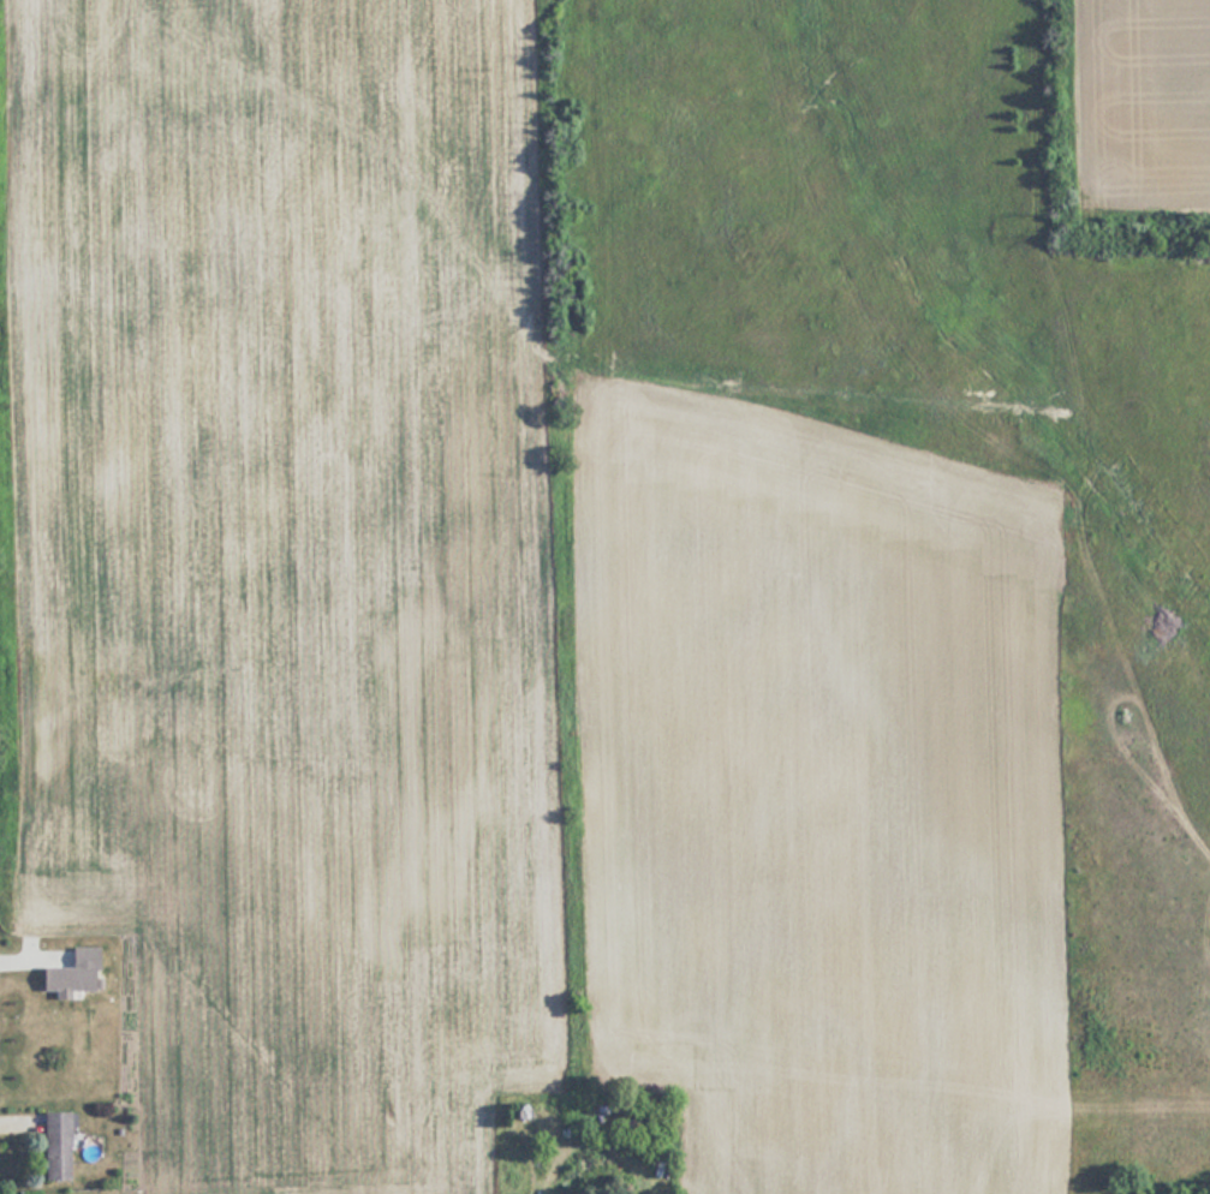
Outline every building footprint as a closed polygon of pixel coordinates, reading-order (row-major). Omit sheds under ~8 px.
[(107,991),(107,945),(79,945),(79,965),(50,965),(50,991),(107,991)] [(77,1180),(77,1111),(50,1111),(50,1180),(77,1180)]
